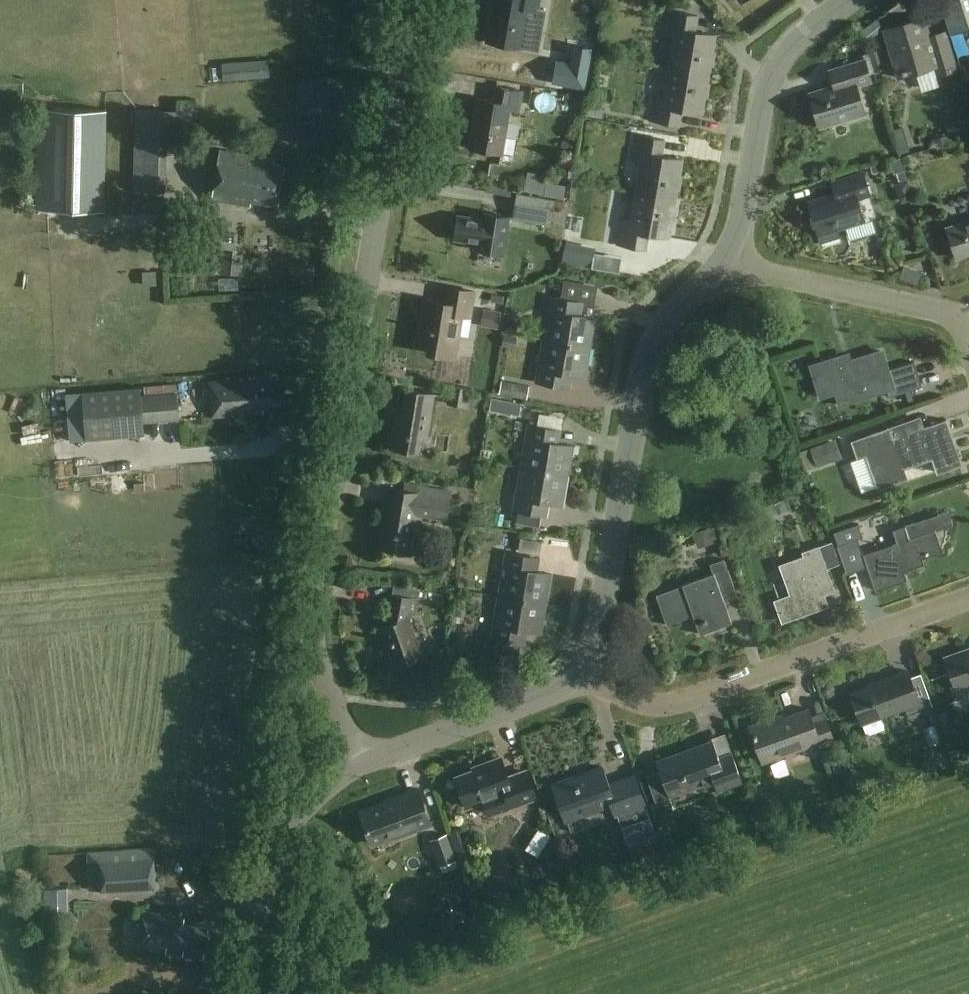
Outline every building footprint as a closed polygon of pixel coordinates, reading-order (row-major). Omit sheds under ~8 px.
[(488,41),(522,47),(528,9),(537,10),(539,0),(495,0),(488,41)] [(941,1),(952,33),(968,27),(968,0),(946,0),(941,1)] [(675,37),(670,67),(708,74),(710,65),(712,65),(715,51),(712,50),(715,34),(695,31),(698,15),(670,10),(665,35),(675,37)] [(930,36),(924,17),(884,29),(899,77),(935,66),(938,75),(957,69),(945,31),(930,36)] [(556,59),(552,81),(584,86),(590,47),(573,44),(570,61),(556,59)] [(872,81),(865,59),(830,70),(835,85),(810,92),(820,127),(866,113),(857,85),(872,81)] [(707,83),(708,74),(670,67),(665,97),(655,96),(651,121),(679,125),(682,110),(702,113),(704,97),(707,97),(709,83),(707,83)] [(523,92),(496,87),(494,101),(478,98),(470,147),(513,155),(516,139),(506,137),(511,109),(520,111),(523,92)] [(106,111),(38,109),(36,208),(104,210),(106,111)] [(182,112),(136,111),(133,192),(165,193),(167,144),(181,145),(182,112)] [(916,129),(901,129),(902,149),(917,149),(916,129)] [(637,191),(676,198),(677,189),(679,189),(682,175),(679,175),(682,159),(662,155),(665,139),(637,135),(632,159),(642,161),(637,191)] [(276,158),(220,149),(212,199),(251,205),(252,201),(278,205),(284,165),(275,164),(276,158)] [(809,201),(820,236),(822,243),(840,238),(837,229),(865,220),(858,198),(870,194),(863,172),(833,182),(836,193),(809,201)] [(674,207),(676,198),(637,191),(632,222),(622,220),(618,245),(646,250),(649,234),(669,237),(672,221),(674,221),(676,207),(674,207)] [(517,192),(514,210),(554,217),(566,218),(569,201),(557,199),(517,192)] [(484,219),(458,215),(454,239),(480,243),(479,249),(504,253),(510,217),(485,213),(484,219)] [(947,227),(956,258),(968,254),(968,220),(947,227)] [(474,291),(445,286),(442,302),(425,299),(417,345),(431,347),(430,352),(455,357),(462,315),(470,317),(474,291)] [(542,339),(591,347),(596,318),(583,315),(585,302),(550,296),(542,339)] [(486,326),(505,327),(506,312),(487,312),(486,326)] [(591,347),(542,339),(535,381),(570,387),(572,374),(586,376),(591,347)] [(887,370),(881,350),(835,365),(833,358),(810,365),(820,398),(836,393),(840,405),(888,390),(890,396),(898,393),(903,406),(926,399),(922,386),(923,386),(915,361),(887,370)] [(280,405),(277,376),(256,378),(255,377),(209,381),(212,417),(233,415),(233,411),(243,410),(243,414),(264,412),(264,407),(280,405)] [(529,386),(501,381),(499,394),(527,399),(529,386)] [(140,395),(140,387),(83,392),(87,439),(144,434),(143,423),(179,420),(177,392),(140,395)] [(434,393),(401,388),(391,447),(418,452),(421,435),(427,436),(434,393)] [(949,423),(947,419),(907,433),(903,422),(887,427),(902,468),(935,456),(940,471),(961,464),(947,424),(949,423)] [(520,466),(569,475),(574,445),(560,443),(562,430),(528,424),(520,466)] [(818,445),(821,465),(847,462),(844,441),(818,445)] [(806,447),(807,471),(819,470),(817,447),(806,447)] [(569,475),(520,466),(513,509),(516,510),(514,522),(537,525),(539,514),(547,515),(549,502),(564,504),(569,475)] [(451,491),(406,483),(405,490),(390,487),(387,508),(381,507),(379,519),(384,520),(380,547),(410,552),(416,513),(446,519),(451,491)] [(940,550),(929,517),(893,529),(897,542),(863,554),(865,558),(867,557),(878,588),(905,578),(902,569),(922,562),(920,557),(940,550)] [(859,523),(834,531),(838,544),(863,536),(859,523)] [(828,568),(819,545),(802,551),(804,556),(781,564),(791,594),(775,600),(783,621),(828,605),(816,572),(828,568)] [(505,552),(498,594),(546,603),(551,573),(537,571),(540,557),(505,552)] [(736,589),(724,558),(710,563),(713,573),(682,584),(683,585),(656,594),(667,625),(694,615),(700,634),(732,622),(722,594),(736,589)] [(418,598),(392,593),(386,625),(380,628),(394,667),(423,656),(409,617),(406,618),(407,610),(415,612),(418,598)] [(498,594),(491,637),(498,639),(495,654),(519,658),(522,643),(525,643),(527,630),(541,632),(546,603),(498,594)] [(945,656),(951,673),(954,671),(960,687),(968,684),(968,648),(945,656)] [(911,681),(907,670),(878,680),(879,683),(852,692),(862,723),(863,722),(867,735),(886,728),(882,716),(907,708),(910,717),(934,709),(923,677),(911,681)] [(816,671),(804,676),(816,705),(828,700),(816,671)] [(813,722),(808,709),(771,722),(769,719),(751,726),(763,761),(819,741),(822,749),(835,744),(826,718),(813,722)] [(704,716),(709,738),(720,736),(715,714),(704,716)] [(719,757),(713,740),(696,746),(697,748),(660,762),(665,777),(663,778),(669,795),(716,779),(720,789),(743,781),(732,752),(719,757)] [(508,778),(501,758),(480,765),(481,768),(457,777),(467,806),(485,800),(490,813),(536,796),(527,771),(508,778)] [(608,783),(602,766),(553,784),(559,801),(563,800),(570,821),(613,805),(616,814),(618,814),(630,848),(657,838),(644,804),(645,804),(634,774),(608,783)] [(431,824),(418,788),(393,797),(394,799),(361,811),(372,843),(395,835),(395,837),(431,824)] [(458,866),(447,834),(431,839),(442,872),(458,866)] [(156,859),(154,859),(153,847),(86,851),(89,890),(158,886),(156,859)] [(454,894),(463,912),(475,906),(466,888),(454,894)] [(186,919),(145,911),(139,947),(169,952),(169,951),(176,952),(176,953),(202,958),(208,928),(185,923),(186,919)]
